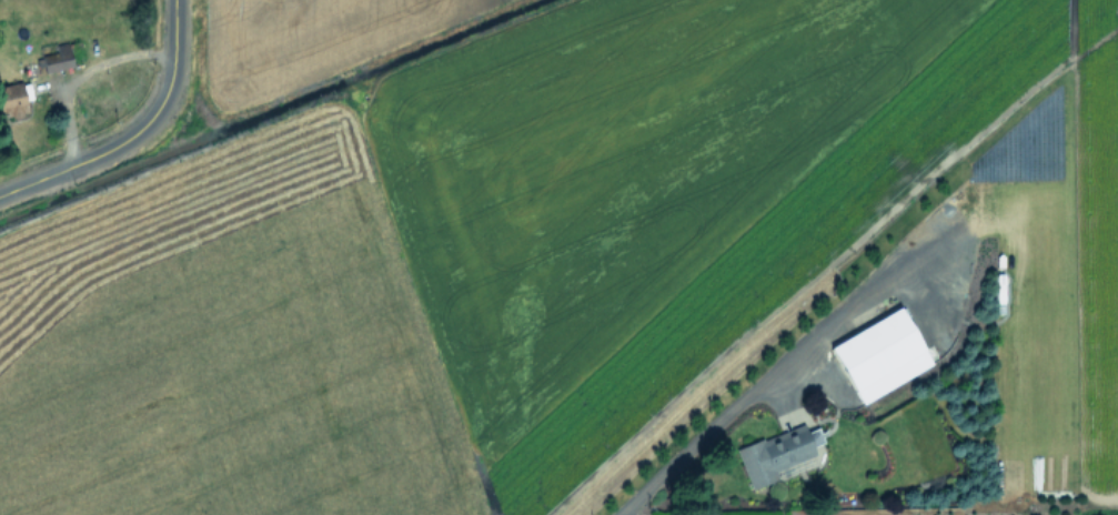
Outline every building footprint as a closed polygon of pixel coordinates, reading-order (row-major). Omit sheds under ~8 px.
[(56,52),(35,57),(39,73),(72,65),(66,42),(54,44),(56,52)] [(26,114),(25,99),(30,98),(28,82),(0,85),(0,116),(26,114)] [(860,402),(931,365),(900,307),(829,345),(860,402)] [(815,455),(811,445),(822,442),(817,427),(805,431),(803,424),(735,447),(749,489),(778,479),(775,469),(815,455)]
